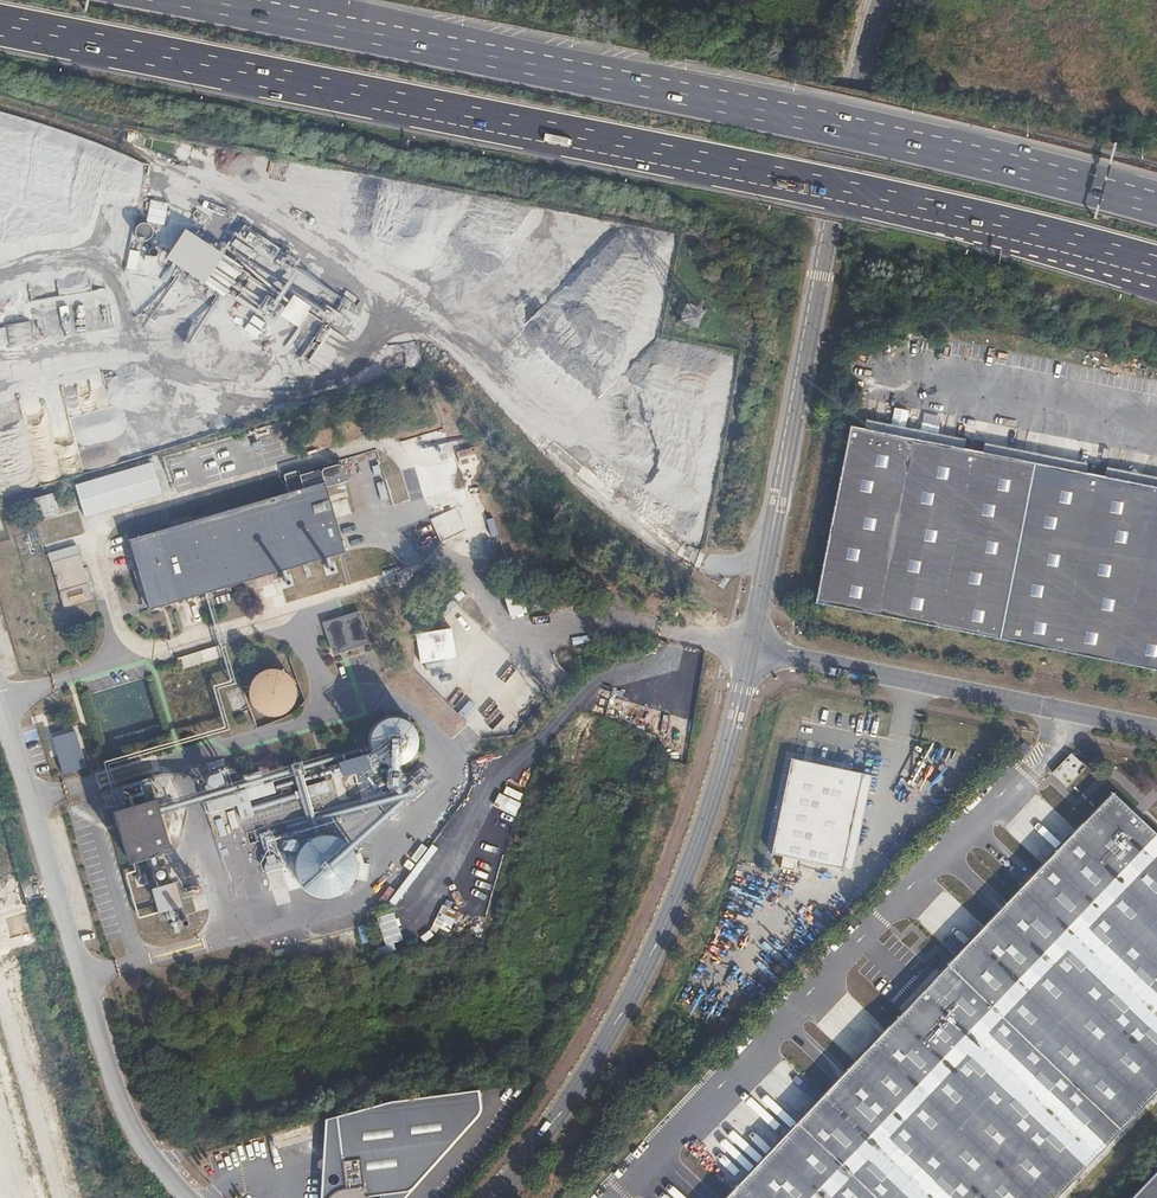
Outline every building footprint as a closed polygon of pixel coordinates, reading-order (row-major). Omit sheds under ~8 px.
[(88,256),(125,264),(130,243),(113,240),(113,241),(101,239),(104,229),(94,227),(88,256)] [(107,295),(34,301),(35,315),(109,308),(107,295)] [(33,344),(30,321),(0,324),(0,347),(33,344)] [(106,377),(123,455),(128,456),(156,450),(154,441),(151,441),(142,443),(134,441),(133,449),(130,434),(124,435),(125,431),(136,428),(137,434),(144,387),(143,380),(106,375),(106,377)] [(850,426),(816,604),(1156,671),(1156,486),(850,426)] [(75,485),(85,518),(162,495),(152,462),(75,485)] [(344,481),(339,462),(325,466),(326,470),(322,475),(319,473),(303,477),(301,471),(285,476),(290,493),(255,504),(131,541),(151,610),(246,582),(341,554),(321,487),(344,481)] [(37,517),(59,511),(54,493),(32,499),(37,517)] [(48,553),(51,564),(81,555),(78,545),(48,553)] [(81,555),(51,564),(64,610),(94,601),(81,555)] [(360,611),(325,622),(335,652),(370,641),(360,611)] [(219,644),(178,658),(181,668),(223,655),(219,644)] [(261,672),(254,679),(251,685),(249,692),(251,700),(254,707),(261,713),(270,716),(277,716),(283,714),(288,710),(292,706),(295,700),(296,692),(295,685),(291,678),(286,673),(277,670),(270,669),(261,672)] [(418,747),(419,742),(419,740),(418,732),(416,728),(413,724),(407,719),(401,716),(396,715),(391,716),(386,717),(379,721),(376,725),(373,729),(372,734),(371,739),(371,741),(372,746),(375,753),(380,758),(385,761),(387,762),(392,763),(399,763),(404,762),(409,759),(412,756),(415,752),(418,747)] [(1032,752),(1024,743),(1012,755),(1020,764),(1032,752)] [(356,772),(359,783),(375,778),(368,753),(340,761),(344,775),(356,772)] [(1082,769),(1069,756),(1054,770),(1068,784),(1082,769)] [(846,861),(863,777),(788,761),(767,861),(780,864),(777,876),(792,879),(795,867),(843,876),(846,861)] [(873,779),(863,777),(846,861),(855,863),(873,779)] [(148,778),(110,789),(130,862),(171,850),(148,778)] [(238,804),(242,818),(255,814),(248,789),(207,801),(210,812),(238,804)] [(848,1197),(1052,1197),(1156,1087),(1156,833),(1112,790),(784,1136),(784,1137),(848,1197)] [(341,874),(342,869),(342,867),(341,859),(339,854),(336,850),(331,845),(324,843),(319,842),(314,843),(309,844),(303,848),(299,852),(297,856),(295,861),(294,865),(294,868),(295,873),(299,880),(304,885),(308,888),(310,889),(315,890),(323,889),(328,888),(332,886),(336,882),(339,878),(341,874)] [(168,870),(170,867),(170,866),(170,864),(170,862),(168,859),(165,857),(162,856),(159,857),(156,859),(155,860),(154,864),(154,867),(156,870),(159,872),(161,873),(164,873),(166,872),(168,870)] [(175,884),(155,890),(161,910),(181,904),(175,884)] [(201,892),(202,889),(202,888),(201,886),(199,885),(197,884),(194,886),(193,888),(193,890),(195,893),(197,894),(199,894),(200,893),(201,892)] [(476,1117),(477,1116),(477,1114),(478,1113),(478,1112),(479,1111),(479,1109),(480,1108),(480,1107),(480,1105),(479,1104),(478,1089),(389,1101),(345,1112),(344,1187),(342,1188),(340,1188),(338,1189),(336,1190),(334,1191),(332,1192),(330,1194),(328,1195),(327,1197),(326,1197),(369,1197),(368,1197),(367,1196),(404,1192),(405,1191),(406,1191),(407,1191),(408,1190),(409,1190),(410,1189),(411,1188),(412,1188),(412,1187),(476,1117)] [(784,1137),(784,1136),(784,1137),(726,1197),(848,1197),(784,1137)] [(1134,1197),(1156,1197),(1156,1174),(1134,1197)]
